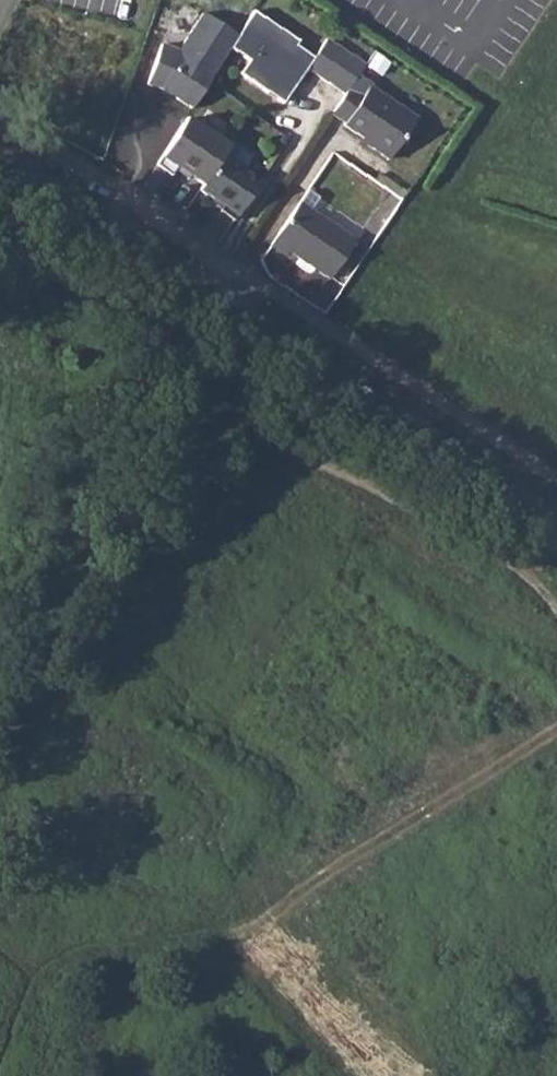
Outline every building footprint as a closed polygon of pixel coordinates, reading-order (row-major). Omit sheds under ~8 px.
[(235,37),(228,48),(246,60),(237,74),(281,104),(295,83),(291,80),(295,74),(299,76),(304,68),(311,57),(294,46),(297,41),(252,11),(235,37)] [(175,101),(190,111),(228,48),(235,37),(199,15),(176,53),(159,46),(144,86),(176,97),(175,101)] [(311,57),(304,68),(341,93),(355,73),(360,65),(323,40),(311,57)] [(341,93),(329,112),(344,122),(342,125),(366,142),(363,144),(388,160),(415,117),(368,86),(369,83),(355,73),(341,93)] [(186,120),(157,166),(171,175),(176,167),(203,183),(221,156),(227,146),(186,120)] [(203,183),(199,189),(223,205),(219,211),(234,220),(259,181),(221,156),(203,183)] [(296,202),(268,245),(283,255),(286,252),(328,279),(353,240),(296,202)]
